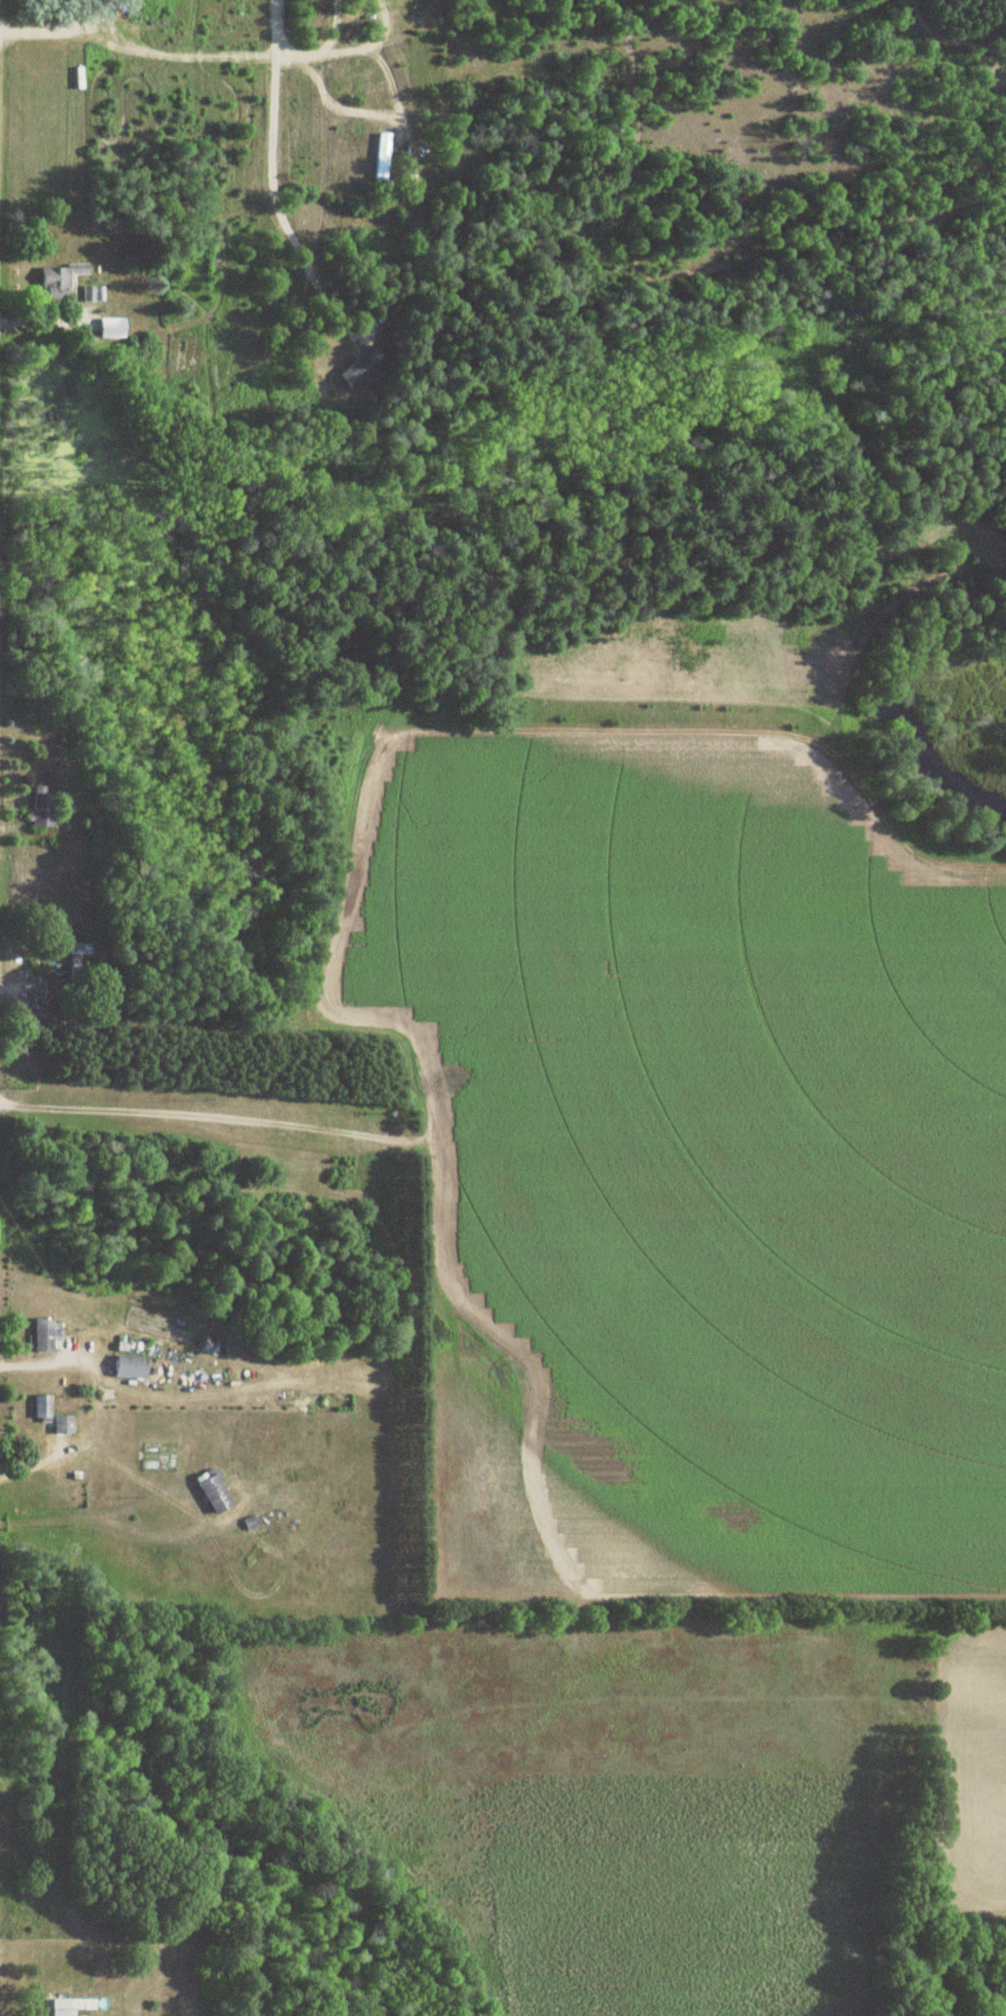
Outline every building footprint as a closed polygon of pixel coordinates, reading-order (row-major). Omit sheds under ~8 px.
[(386,134),(374,133),(370,182),(382,182),(386,134)] [(66,272),(71,272),(71,266),(43,266),(43,297),(66,298),(66,272)] [(82,286),(82,303),(104,303),(104,286),(82,286)] [(120,338),(120,319),(98,319),(98,338),(120,338)] [(385,357),(370,343),(336,377),(351,391),(385,357)] [(29,828),(49,828),(49,787),(29,787),(29,828)] [(56,1339),(56,1318),(29,1318),(29,1350),(49,1350),(49,1339),(56,1339)] [(108,1376),(141,1378),(142,1357),(110,1355),(108,1376)] [(46,1394),(29,1394),(29,1419),(46,1419),(46,1394)] [(69,1415),(50,1415),(50,1433),(69,1433),(69,1415)] [(210,1515),(228,1504),(209,1470),(200,1475),(202,1477),(192,1483),(210,1515)] [(70,2009),(92,2009),(92,1999),(48,1999),(48,2015),(70,2015),(70,2009)]
